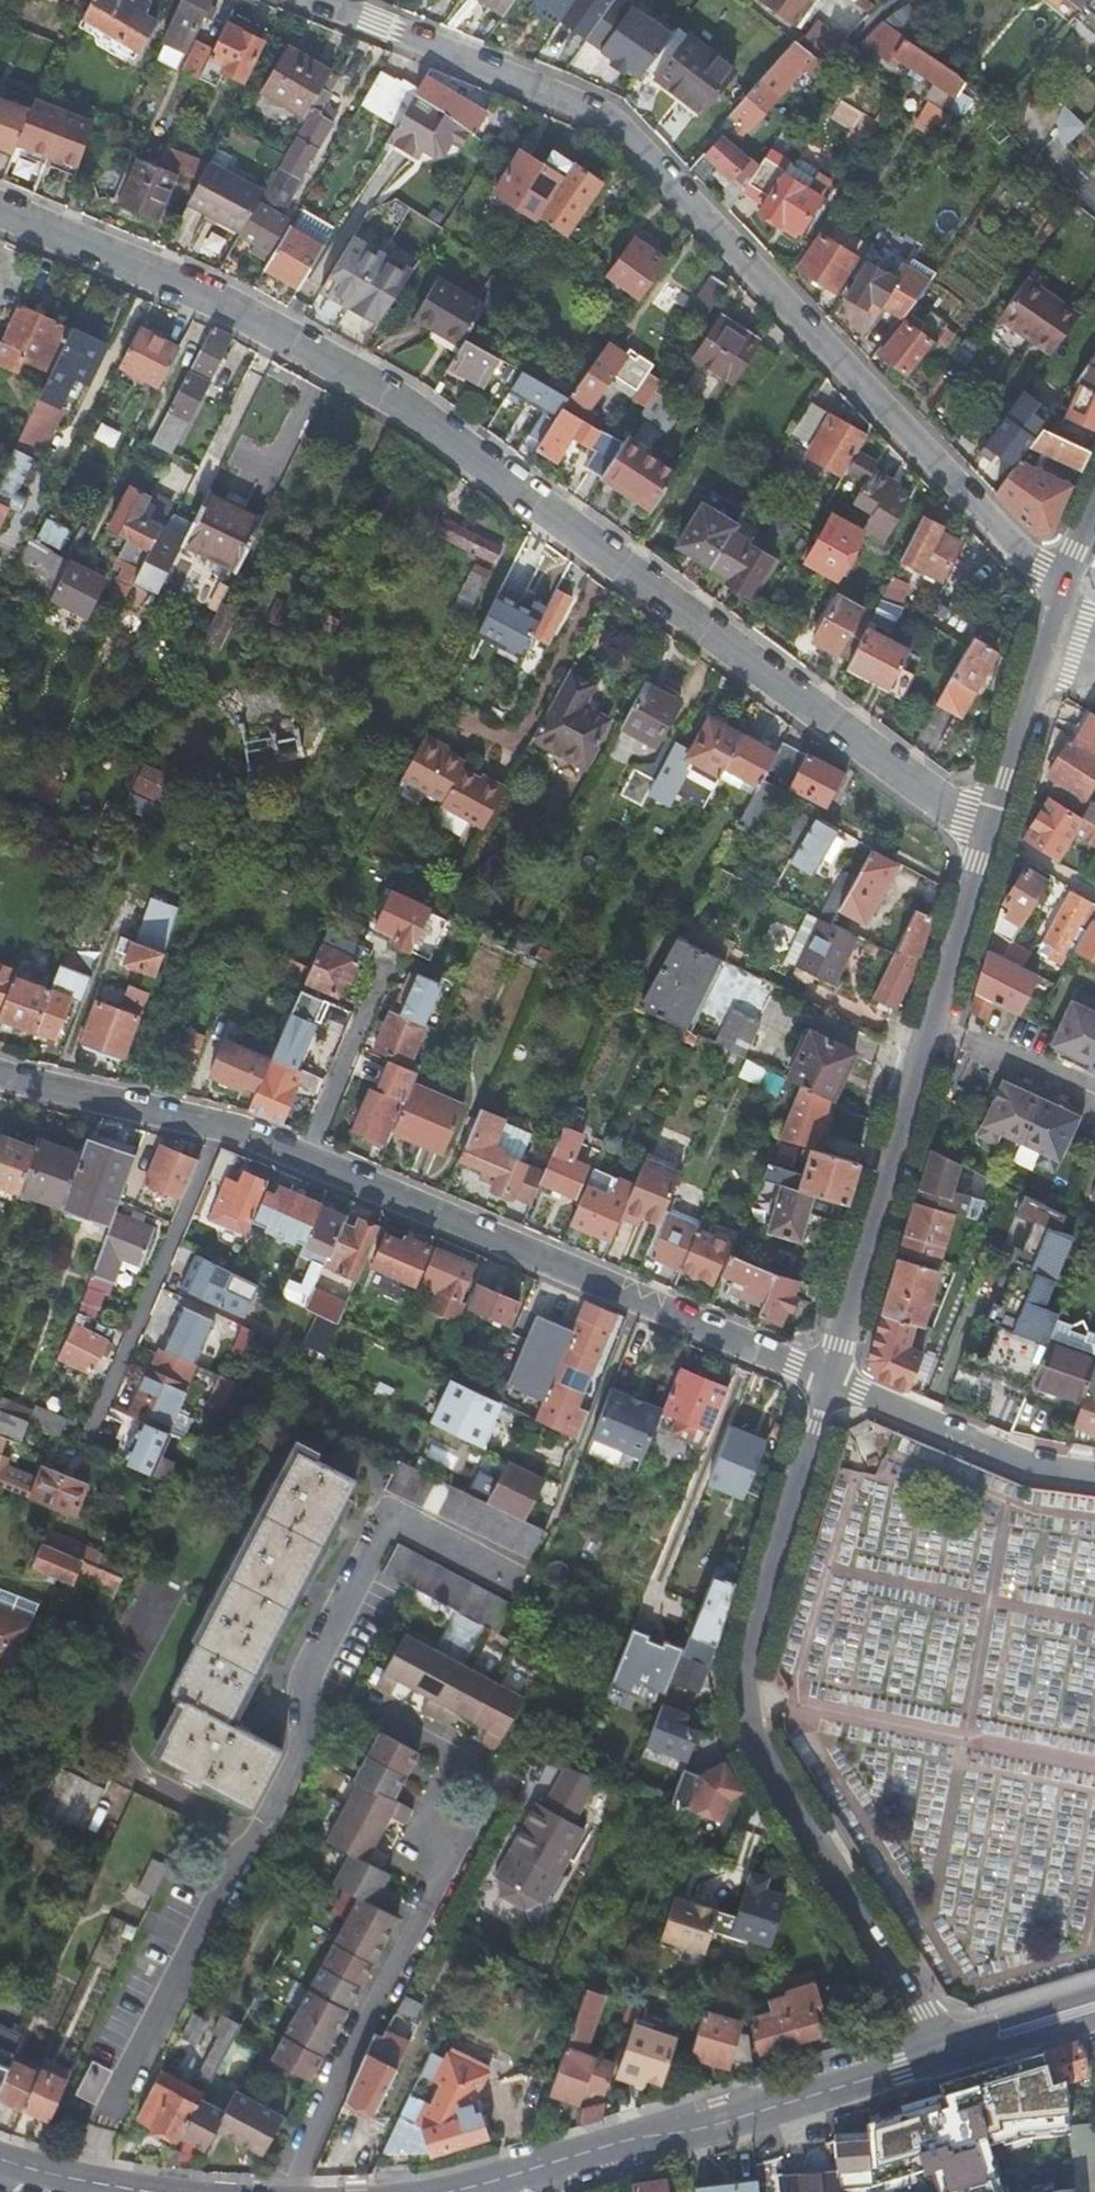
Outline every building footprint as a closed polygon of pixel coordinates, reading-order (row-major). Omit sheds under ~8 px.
[(82,19),(139,52),(155,23),(142,14),(148,5),(140,0),(91,0),(82,19)] [(177,12),(182,0),(158,0),(157,3),(177,12)] [(162,45),(164,46),(185,55),(203,17),(207,7),(210,0),(182,0),(177,12),(174,17),(162,45)] [(515,0),(477,0),(503,18),(515,0)] [(613,0),(575,0),(558,25),(573,36),(583,43),(613,0)] [(616,0),(613,0),(583,43),(598,52),(598,54),(611,62),(624,72),(638,81),(646,71),(671,38),(616,0)] [(759,1),(793,27),(813,0),(760,0),(759,1)] [(854,5),(868,15),(874,10),(860,0),(858,0),(854,5)] [(1083,9),(1085,6),(1090,0),(1071,0),(1083,9)] [(1085,6),(1094,16),(1094,0),(1090,0),(1085,6)] [(216,11),(207,7),(203,17),(211,21),(216,11)] [(908,9),(882,25),(902,40),(911,46),(926,37),(908,9)] [(215,87),(223,72),(242,82),(261,44),(260,43),(266,31),(249,22),(247,28),(228,18),(213,49),(199,79),(215,87)] [(838,41),(814,24),(800,45),(825,61),(838,41)] [(902,40),(882,25),(860,47),(891,68),(897,60),(911,70),(906,77),(918,85),(923,78),(932,85),(938,88),(956,100),(963,86),(958,78),(915,51),(901,42),(902,40)] [(687,37),(677,30),(646,71),(699,113),(732,71),(688,36),(687,37)] [(577,51),(583,43),(573,36),(567,45),(577,51)] [(183,72),(198,80),(199,79),(213,49),(198,42),(183,72)] [(817,79),(826,66),(795,42),(730,117),(742,127),(747,131),(749,133),(776,101),(772,97),(782,85),(786,88),(804,68),(817,79)] [(841,43),(833,55),(851,66),(858,54),(849,48),(841,43)] [(185,55),(164,46),(156,63),(178,72),(185,55)] [(324,89),(333,74),(290,50),(264,94),(307,119),(309,116),(324,89)] [(624,72),(611,62),(608,67),(621,76),(624,72)] [(361,107),(396,129),(416,97),(419,91),(404,82),(402,85),(396,81),(395,83),(380,74),(361,107)] [(419,91),(416,97),(444,116),(456,97),(427,78),(419,91)] [(928,105),(938,88),(932,85),(922,101),(928,105)] [(956,100),(938,88),(928,105),(931,106),(922,121),(923,121),(917,132),(931,140),(956,100)] [(312,118),(269,189),(257,209),(275,220),(280,211),(282,212),(289,201),(326,137),(326,138),(339,114),(326,107),(333,94),(324,89),(309,116),(312,118)] [(396,129),(389,142),(419,160),(431,139),(440,145),(454,122),(444,116),(416,97),(396,129)] [(456,97),(444,116),(454,122),(469,133),(472,135),(484,116),(456,97)] [(0,102),(0,149),(14,154),(17,146),(29,114),(0,102)] [(47,158),(64,113),(34,102),(29,114),(17,146),(47,158)] [(1083,126),(1064,108),(1062,111),(1059,116),(1058,120),(1057,125),(1057,129),(1058,134),(1059,138),(1062,142),(1065,146),(1083,126)] [(77,170),(94,125),(64,113),(47,158),(77,170)] [(469,133),(454,122),(440,145),(447,149),(450,144),(459,150),(469,133)] [(741,139),(747,131),(742,127),(736,135),(741,139)] [(431,139),(419,160),(423,163),(430,161),(440,145),(431,139)] [(728,213),(742,192),(758,168),(749,160),(748,162),(721,140),(706,158),(718,169),(725,175),(732,181),(715,200),(728,213)] [(447,149),(440,145),(430,161),(456,154),(459,150),(450,144),(447,149)] [(45,166),(47,158),(17,146),(14,154),(45,166)] [(758,168),(742,192),(763,207),(758,214),(796,238),(819,201),(829,185),(816,177),(813,181),(791,166),(790,166),(769,151),(758,168)] [(563,183),(574,167),(553,153),(542,170),(563,183)] [(495,195),(539,222),(540,220),(563,183),(542,170),(519,156),(495,195)] [(45,166),(74,177),(77,170),(47,158),(45,166)] [(178,176),(157,167),(138,160),(118,207),(158,224),(178,176)] [(794,162),(791,166),(813,181),(816,177),(819,173),(801,161),(794,162)] [(263,196),(209,166),(199,184),(190,201),(244,231),(263,196)] [(563,183),(540,220),(563,236),(597,182),(574,167),(563,183)] [(725,175),(718,169),(712,176),(719,182),(725,175)] [(276,253),(287,234),(289,229),(275,220),(257,209),(243,235),(276,253)] [(354,238),(375,250),(382,238),(361,226),(354,238)] [(265,272),(299,291),(322,253),(287,234),(276,253),(265,272)] [(799,269),(834,293),(857,260),(820,237),(799,269)] [(322,291),(342,303),(375,250),(354,238),(322,291)] [(382,238),(375,250),(383,255),(390,243),(382,238)] [(639,301),(665,264),(633,242),(607,277),(639,301)] [(390,243),(383,255),(413,273),(421,261),(390,243)] [(879,255),(867,248),(860,261),(866,264),(846,299),(875,315),(880,306),(903,318),(928,283),(913,275),(902,268),(895,281),(872,267),(879,255)] [(375,250),(342,303),(351,308),(383,255),(375,250)] [(383,255),(351,308),(377,324),(413,273),(383,255)] [(895,281),(902,268),(879,255),(872,267),(895,281)] [(918,266),(913,275),(928,283),(934,275),(918,266)] [(694,305),(708,315),(726,288),(711,278),(694,305)] [(462,347),(466,342),(486,308),(438,280),(413,321),(433,332),(434,330),(462,347)] [(998,319),(1051,356),(1078,318),(1024,281),(998,319)] [(107,348),(18,306),(17,307),(0,345),(0,367),(3,368),(6,362),(20,368),(23,363),(50,377),(0,480),(0,530),(9,511),(19,516),(27,498),(18,493),(34,461),(39,451),(44,453),(65,410),(60,408),(74,380),(88,387),(107,348)] [(944,330),(947,326),(929,312),(920,324),(911,317),(880,358),(906,378),(931,347),(944,330)] [(693,360),(733,387),(761,345),(728,323),(719,335),(713,330),(693,360)] [(232,341),(212,330),(152,446),(171,455),(207,386),(208,386),(232,341)] [(461,349),(462,347),(434,330),(433,332),(461,349)] [(954,337),(944,330),(931,347),(940,354),(954,337)] [(138,331),(118,367),(160,388),(179,351),(138,331)] [(951,360),(964,369),(979,347),(966,339),(951,360)] [(483,389),(500,362),(466,342),(462,347),(461,349),(449,367),(483,389)] [(568,401),(567,401),(562,410),(584,423),(590,413),(585,409),(588,405),(592,406),(596,401),(594,396),(607,376),(611,378),(624,359),(606,347),(568,401)] [(20,368),(6,362),(3,368),(17,375),(20,368)] [(1074,383),(1081,386),(1094,392),(1094,371),(1086,367),(1074,383)] [(551,419),(563,398),(522,375),(506,400),(516,406),(521,401),(543,415),(528,437),(540,445),(554,422),(551,419)] [(633,401),(645,410),(656,394),(662,385),(649,377),(633,401)] [(1094,429),(1094,392),(1081,386),(1067,417),(1094,429)] [(831,418),(810,405),(792,435),(813,448),(831,418)] [(584,423),(562,410),(554,422),(540,445),(536,451),(555,463),(572,436),(596,451),(585,468),(600,478),(623,444),(600,430),(599,432),(584,423)] [(866,438),(831,418),(813,448),(807,458),(842,479),(845,473),(857,454),(866,438)] [(1040,430),(1029,446),(1078,469),(1086,451),(1040,430)] [(623,444),(600,478),(617,490),(620,486),(654,508),(675,476),(641,454),(644,450),(626,438),(623,444)] [(39,464),(44,453),(39,451),(34,461),(39,464)] [(873,517),(862,534),(883,546),(909,502),(895,493),(889,489),(893,483),(874,472),(878,466),(857,454),(845,473),(865,485),(853,504),(873,517)] [(1016,463),(993,494),(1032,535),(1049,532),(1070,487),(1016,463)] [(889,489),(895,493),(899,487),(893,483),(889,489)] [(620,486),(617,490),(651,513),(654,508),(620,486)] [(184,544),(193,526),(175,517),(160,531),(170,511),(132,491),(111,531),(129,540),(120,559),(141,569),(140,572),(132,588),(156,600),(159,594),(183,546),(184,544)] [(235,573),(237,574),(263,522),(261,521),(260,523),(210,498),(211,496),(209,495),(193,526),(184,544),(183,546),(185,548),(186,545),(236,570),(235,573)] [(731,534),(734,530),(701,510),(676,550),(688,558),(690,554),(711,567),(731,534)] [(862,534),(832,517),(805,565),(835,581),(862,534)] [(501,550),(438,518),(430,534),(493,566),(501,550)] [(940,528),(920,519),(899,562),(940,581),(959,544),(938,533),(940,528)] [(38,539),(60,551),(69,534),(46,522),(38,539)] [(774,560),(731,534),(711,567),(735,582),(731,589),(749,600),(774,560)] [(8,580),(50,602),(69,565),(52,555),(53,554),(28,541),(8,580)] [(119,570),(123,563),(109,556),(106,562),(119,570)] [(132,588),(140,572),(123,563),(119,570),(125,573),(114,594),(125,600),(132,588)] [(94,577),(69,564),(69,565),(50,602),(85,620),(105,582),(94,577)] [(94,577),(105,582),(108,576),(97,570),(94,577)] [(112,625),(125,600),(114,594),(101,619),(112,625)] [(541,622),(533,639),(547,647),(571,602),(556,594),(541,622)] [(836,656),(862,608),(838,594),(812,642),(836,656)] [(541,622),(498,599),(480,633),(523,656),(533,639),(541,622)] [(849,664),(866,630),(874,614),(862,608),(836,656),(849,664)] [(847,668),(888,691),(908,654),(866,630),(849,664),(847,668)] [(966,651),(951,677),(974,692),(994,654),(972,640),(966,651)] [(594,685),(570,671),(533,739),(584,767),(609,722),(582,706),(594,685)] [(974,692),(951,677),(937,703),(960,717),(974,692)] [(621,730),(644,686),(642,685),(620,729),(621,730)] [(678,704),(644,686),(621,730),(656,748),(678,704)] [(1094,713),(1076,740),(1094,752),(1094,714),(1094,713)] [(703,808),(720,778),(724,770),(742,738),(707,720),(690,751),(675,743),(655,782),(646,798),(663,807),(668,810),(676,797),(683,801),(685,798),(703,808)] [(441,747),(424,738),(402,780),(444,804),(462,771),(465,766),(446,756),(439,752),(441,747)] [(742,738),(724,770),(758,789),(763,780),(764,777),(775,757),(742,738)] [(1094,783),(1094,756),(1070,740),(1048,777),(1055,782),(1047,796),(1076,814),(1085,800),(1094,783)] [(782,745),(775,757),(764,777),(823,808),(834,787),(839,790),(845,779),(841,776),(840,777),(782,745)] [(448,751),(441,747),(439,752),(446,756),(448,751)] [(480,782),(462,771),(444,804),(442,808),(483,831),(505,791),(490,782),(487,786),(480,782)] [(646,798),(655,782),(633,771),(620,797),(641,808),(646,798)] [(782,791),(763,780),(758,789),(736,829),(755,839),(782,791)] [(685,798),(683,801),(702,811),(703,808),(685,798)] [(1082,822),(1048,801),(1026,838),(1058,859),(1073,836),(1082,822)] [(1082,817),(1084,819),(1094,825),(1094,805),(1091,803),(1082,817)] [(779,842),(796,851),(811,824),(794,815),(779,842)] [(1082,822),(1073,836),(1094,848),(1094,825),(1084,819),(1082,822)] [(834,836),(812,823),(811,824),(796,851),(789,864),(811,877),(820,861),(833,837),(834,836)] [(830,867),(843,843),(833,837),(820,861),(830,867)] [(854,880),(836,912),(862,926),(882,888),(884,889),(896,869),(869,854),(854,880)] [(1023,923),(1048,884),(1025,870),(1004,903),(1015,910),(1012,916),(1023,923)] [(818,922),(828,927),(836,912),(854,880),(844,875),(818,922)] [(449,919),(393,892),(375,929),(394,939),(391,946),(428,964),(449,919)] [(1094,913),(1094,905),(1072,892),(1044,942),(1054,947),(1048,957),(1066,967),(1074,952),(1091,921),(1094,913)] [(136,944),(164,955),(180,911),(153,900),(136,944)] [(1022,926),(1001,911),(995,930),(1012,942),(1014,937),(1022,926)] [(713,917),(703,912),(698,922),(708,927),(713,917)] [(915,912),(893,954),(917,959),(929,918),(915,912)] [(791,968),(817,921),(812,919),(803,915),(778,961),(791,967),(791,968)] [(818,922),(817,921),(791,968),(791,967),(788,973),(791,979),(798,983),(805,982),(808,976),(826,986),(851,940),(828,927),(818,922)] [(1091,921),(1074,952),(1094,962),(1094,924),(1091,921)] [(731,945),(685,922),(676,939),(718,961),(722,962),(731,945)] [(1012,942),(995,930),(989,950),(1022,967),(1030,953),(1012,942)] [(1014,937),(1012,942),(1030,953),(1032,949),(1014,937)] [(126,965),(157,976),(164,955),(136,944),(134,943),(121,938),(116,952),(129,957),(126,965)] [(643,999),(637,1009),(657,1018),(680,1030),(718,961),(676,939),(643,999)] [(874,952),(864,946),(860,954),(870,960),(874,952)] [(357,964),(320,947),(310,968),(303,984),(336,999),(344,982),(348,984),(357,964)] [(977,992),(993,1001),(1017,1013),(1038,975),(1022,967),(989,950),(983,970),(977,992)] [(890,960),(870,1003),(894,1013),(915,966),(917,959),(893,954),(890,960)] [(50,992),(15,979),(0,965),(0,1020),(34,1032),(50,992)] [(71,972),(60,968),(50,992),(34,1032),(28,1047),(36,1050),(39,1042),(53,1047),(72,999),(63,995),(71,972)] [(399,1015),(403,1017),(423,1026),(439,987),(416,977),(408,994),(399,1015)] [(122,1007),(142,1016),(150,995),(129,988),(122,1007)] [(1057,1032),(1051,1045),(1063,1051),(1060,1057),(1087,1069),(1094,1053),(1094,1011),(1091,1009),(1094,1001),(1094,998),(1077,989),(1057,1032)] [(316,1031),(328,1005),(300,992),(270,1060),(291,1069),(293,1070),(293,1069),(311,1029),(316,1031)] [(977,992),(971,1013),(988,1022),(993,1001),(977,992)] [(121,1061),(122,1062),(139,1019),(96,1002),(79,1045),(80,1045),(82,1052),(93,1056),(97,1054),(104,1056),(105,1061),(115,1065),(121,1061)] [(399,1015),(390,1011),(373,1050),(409,1065),(425,1026),(423,1026),(403,1017),(399,1015)] [(827,1101),(830,1102),(854,1056),(810,1034),(786,1081),(799,1087),(804,1090),(827,1101)] [(266,1069),(269,1062),(225,1043),(209,1077),(242,1093),(244,1088),(255,1094),(266,1069)] [(287,1079),(291,1069),(270,1060),(269,1062),(266,1069),(287,1079)] [(417,1075),(389,1063),(386,1071),(379,1086),(376,1094),(369,1091),(353,1130),(382,1142),(398,1104),(404,1107),(412,1087),(417,1075)] [(287,1079),(266,1069),(255,1094),(247,1113),(270,1122),(289,1080),(287,1079)] [(375,1085),(379,1086),(386,1071),(382,1069),(375,1085)] [(315,1097),(321,1082),(301,1073),(294,1087),(315,1097)] [(783,1082),(765,1074),(758,1089),(777,1097),(783,1082)] [(1001,1134),(1021,1143),(1045,1092),(1018,1080),(1015,1085),(1003,1080),(977,1136),(996,1145),(1001,1134)] [(460,1108),(412,1087),(404,1107),(391,1137),(410,1144),(412,1139),(443,1151),(460,1108)] [(821,1119),(827,1101),(804,1090),(799,1087),(784,1123),(777,1140),(810,1150),(818,1152),(823,1135),(824,1136),(828,1121),(821,1119)] [(1084,1110),(1045,1092),(1021,1143),(1041,1153),(1036,1163),(1055,1172),(1084,1110)] [(503,1124),(477,1113),(467,1137),(457,1160),(496,1177),(490,1190),(512,1200),(512,1198),(529,1205),(539,1184),(543,1174),(519,1164),(502,1157),(505,1150),(494,1146),(501,1127),(503,1124)] [(529,1139),(501,1127),(494,1146),(505,1150),(502,1157),(519,1164),(529,1139)] [(581,1137),(562,1129),(543,1174),(539,1184),(552,1190),(550,1195),(558,1199),(560,1193),(574,1198),(587,1168),(571,1161),(581,1137)] [(0,1138),(0,1186),(19,1192),(34,1150),(0,1138)] [(412,1139),(410,1144),(440,1157),(443,1151),(412,1139)] [(63,1207),(81,1156),(37,1140),(34,1150),(19,1192),(63,1207)] [(601,1150),(604,1143),(597,1140),(594,1147),(601,1150)] [(114,1215),(135,1158),(86,1141),(81,1156),(63,1207),(111,1223),(114,1215)] [(166,1236),(197,1163),(160,1147),(144,1185),(175,1198),(172,1206),(168,1204),(157,1232),(166,1236)] [(977,1220),(985,1200),(953,1190),(961,1164),(931,1149),(915,1202),(939,1209),(954,1213),(977,1220)] [(844,1206),(857,1163),(818,1152),(810,1150),(802,1175),(766,1165),(759,1181),(779,1187),(811,1196),(844,1206)] [(235,1159),(220,1152),(209,1178),(223,1185),(209,1219),(243,1233),(244,1230),(248,1220),(264,1182),(243,1173),(237,1184),(226,1180),(235,1159)] [(659,1221),(679,1176),(643,1161),(632,1187),(622,1211),(619,1217),(639,1226),(641,1219),(644,1214),(659,1221)] [(587,1181),(585,1186),(609,1197),(616,1180),(592,1170),(587,1181)] [(616,1180),(609,1197),(585,1186),(570,1221),(569,1224),(600,1237),(609,1241),(619,1217),(622,1211),(632,1187),(616,1180)] [(212,1185),(207,1183),(195,1210),(201,1213),(212,1185)] [(811,1196),(779,1187),(765,1233),(798,1242),(811,1196)] [(274,1196),(265,1192),(253,1222),(303,1244),(318,1206),(277,1188),(274,1196)] [(1067,1216),(1024,1194),(1016,1215),(1032,1222),(1021,1249),(1015,1246),(1009,1260),(1016,1263),(1056,1280),(1074,1236),(1060,1231),(1067,1216)] [(940,1263),(954,1213),(939,1209),(915,1202),(901,1252),(940,1263)] [(346,1218),(318,1206),(303,1244),(330,1256),(343,1226),(346,1218)] [(644,1214),(641,1219),(657,1226),(659,1221),(644,1214)] [(680,1270),(696,1232),(687,1229),(692,1219),(681,1214),(676,1224),(664,1219),(649,1257),(680,1270)] [(111,1223),(101,1251),(141,1267),(155,1231),(114,1215),(111,1223)] [(357,1223),(346,1218),(343,1226),(353,1231),(357,1223)] [(252,1222),(248,1220),(244,1230),(249,1232),(252,1222)] [(696,1232),(726,1245),(730,1238),(713,1231),(715,1226),(701,1220),(696,1232)] [(343,1226),(330,1256),(329,1260),(325,1259),(323,1265),(341,1273),(341,1274),(356,1280),(377,1231),(357,1223),(353,1231),(343,1226)] [(726,1245),(696,1232),(680,1270),(710,1283),(726,1245)] [(372,1268),(413,1285),(429,1248),(411,1240),(409,1246),(385,1236),(372,1268)] [(474,1268),(434,1250),(419,1286),(434,1292),(426,1311),(457,1324),(465,1305),(460,1303),(474,1268)] [(773,1276),(728,1256),(720,1275),(744,1285),(741,1292),(763,1301),(773,1276)] [(203,1261),(196,1257),(182,1290),(188,1293),(203,1261)] [(939,1270),(899,1258),(883,1313),(915,1323),(923,1326),(939,1270)] [(227,1290),(234,1276),(231,1274),(203,1261),(188,1293),(242,1318),(250,1301),(227,1290)] [(996,1324),(1047,1345),(1049,1338),(1054,1327),(1060,1314),(1045,1308),(1056,1280),(1016,1263),(999,1305),(994,1302),(986,1320),(996,1324)] [(77,1315),(92,1320),(109,1272),(95,1267),(77,1315)] [(801,1284),(773,1276),(763,1301),(756,1317),(778,1326),(785,1309),(790,1311),(801,1284)] [(297,1288),(287,1283),(280,1298),(305,1310),(310,1296),(297,1289),(297,1288)] [(508,1325),(518,1303),(477,1286),(468,1308),(508,1325)] [(313,1290),(310,1296),(305,1310),(337,1326),(346,1305),(313,1290)] [(615,1314),(584,1301),(571,1333),(542,1404),(534,1422),(577,1442),(588,1414),(575,1409),(615,1314)] [(172,1327),(157,1357),(159,1358),(162,1352),(194,1366),(195,1365),(215,1324),(181,1308),(179,1311),(173,1309),(169,1316),(167,1316),(164,1323),(172,1327)] [(915,1323),(883,1313),(869,1360),(876,1376),(909,1390),(923,1356),(911,1351),(907,1345),(915,1323)] [(542,1404),(571,1333),(536,1318),(507,1390),(542,1404)] [(1031,1384),(1081,1403),(1094,1365),(1094,1363),(1094,1332),(1089,1330),(1084,1319),(1073,1324),(1072,1324),(1068,1333),(1064,1344),(1049,1338),(1047,1345),(1031,1384)] [(1003,1395),(1022,1403),(1031,1384),(1047,1345),(996,1324),(982,1358),(965,1351),(958,1368),(979,1377),(981,1371),(1009,1382),(1003,1395)] [(73,1326),(59,1358),(92,1373),(106,1342),(73,1326)] [(1068,1333),(1054,1327),(1049,1338),(1064,1344),(1068,1333)] [(159,1358),(157,1357),(128,1418),(141,1424),(165,1434),(194,1366),(162,1352),(159,1358)] [(1094,1365),(1081,1403),(1073,1425),(1075,1426),(1079,1417),(1092,1421),(1089,1431),(1094,1433),(1094,1363),(1094,1365)] [(695,1378),(678,1370),(661,1411),(677,1418),(669,1440),(702,1453),(727,1390),(705,1382),(695,1378)] [(697,1372),(695,1378),(705,1382),(708,1376),(697,1372)] [(499,1405),(453,1382),(432,1425),(479,1447),(499,1405)] [(661,1411),(609,1390),(590,1438),(641,1459),(661,1411)] [(0,1398),(0,1412),(27,1424),(33,1412),(0,1398)] [(27,1424),(59,1437),(65,1422),(35,1408),(33,1412),(27,1424)] [(1,1453),(6,1440),(19,1445),(27,1424),(0,1412),(0,1457),(1,1453)] [(1079,1417),(1075,1426),(1089,1431),(1092,1421),(1079,1417)] [(141,1424),(123,1464),(164,1482),(173,1463),(159,1457),(169,1436),(165,1434),(141,1424)] [(779,1427),(773,1424),(768,1437),(776,1440),(779,1427)] [(297,1451),(288,1468),(266,1511),(171,1691),(169,1694),(178,1699),(183,1702),(163,1739),(166,1741),(157,1758),(182,1772),(178,1779),(185,1782),(192,1786),(198,1789),(201,1785),(231,1801),(250,1810),(282,1751),(260,1740),(229,1723),(231,1720),(325,1542),(348,1497),(356,1482),(297,1451)] [(1,1453),(0,1457),(0,1481),(28,1492),(35,1474),(9,1464),(12,1457),(1,1453)] [(29,1492),(73,1509),(86,1476),(42,1459),(29,1492)] [(531,1503),(541,1481),(497,1460),(479,1499),(523,1520),(522,1521),(542,1530),(551,1508),(541,1501),(538,1506),(531,1503)] [(542,1530),(522,1521),(398,1461),(384,1490),(527,1560),(542,1530)] [(72,1586),(73,1582),(82,1563),(92,1567),(97,1555),(50,1534),(42,1542),(31,1568),(72,1586)] [(498,1635),(513,1608),(398,1546),(384,1573),(498,1635)] [(73,1582),(112,1598),(120,1580),(92,1567),(82,1563),(73,1582)] [(733,1584),(713,1576),(681,1655),(709,1667),(733,1584)] [(30,1623),(37,1604),(0,1590),(0,1611),(30,1623)] [(1,1698),(29,1625),(30,1623),(0,1611),(0,1697),(1,1698)] [(525,1695),(491,1677),(441,1650),(406,1631),(376,1686),(391,1694),(399,1679),(406,1683),(430,1696),(422,1711),(450,1726),(457,1711),(466,1716),(481,1725),(488,1728),(481,1742),(495,1750),(525,1695)] [(709,1667),(681,1655),(670,1683),(698,1693),(709,1667)] [(687,1715),(662,1704),(645,1745),(687,1761),(698,1732),(683,1726),(687,1715)] [(336,2032),(341,2022),(347,2012),(361,1986),(377,1957),(392,1928),(397,1919),(387,1913),(394,1899),(380,1891),(384,1882),(390,1874),(387,1872),(380,1869),(387,1856),(372,1848),(376,1840),(385,1824),(390,1816),(404,1824),(412,1809),(393,1799),(399,1788),(413,1762),(418,1753),(394,1739),(380,1732),(354,1779),(359,1782),(327,1841),(336,1846),(350,1854),(334,1884),(358,1898),(326,1957),(302,2003),(272,2059),(310,2081),(316,2069),(326,2051),(336,2032)] [(699,1778),(683,1772),(671,1802),(700,1812),(699,1814),(719,1822),(728,1800),(742,1791),(724,1761),(700,1775),(699,1778)] [(573,1824),(597,1779),(575,1772),(563,1768),(541,1808),(534,1804),(515,1839),(493,1879),(497,1880),(499,1897),(523,1910),(539,1903),(543,1905),(584,1830),(573,1824)] [(136,1891),(151,1899),(165,1869),(150,1861),(136,1891)] [(767,1872),(752,1867),(733,1926),(771,1939),(787,1888),(776,1884),(770,1887),(763,1885),(767,1872)] [(691,1903),(673,1897),(659,1939),(703,1954),(717,1913),(714,1911),(714,1910),(712,1910),(693,1904),(693,1903),(692,1903),(691,1903)] [(754,2018),(756,2025),(751,2027),(758,2053),(789,2044),(819,2035),(813,2017),(820,2015),(826,2033),(851,2025),(843,2000),(818,2008),(812,1986),(786,1994),(787,1998),(770,2003),(773,2012),(754,2018)] [(603,1998),(585,1992),(549,2095),(564,2100),(579,2106),(585,2089),(604,2095),(614,2064),(583,2054),(588,2042),(592,2029),(603,1998)] [(633,2020),(637,2009),(627,2006),(623,2017),(633,2020)] [(191,2091),(159,2074),(137,2118),(157,2129),(178,2140),(179,2138),(201,2099),(244,2018),(228,2010),(214,2036),(219,2039),(191,2091)] [(729,2061),(751,2063),(747,2035),(736,2032),(739,2022),(702,2013),(690,2056),(709,2061),(728,2066),(729,2061)] [(396,2014),(385,2034),(383,2038),(406,2049),(418,2026),(396,2014)] [(184,2039),(198,2046),(211,2022),(196,2015),(184,2039)] [(652,2025),(634,2019),(615,2078),(629,2083),(644,2088),(646,2080),(661,2085),(676,2039),(650,2030),(652,2025)] [(12,2063),(22,2039),(0,2029),(0,2088),(12,2063)] [(598,2031),(592,2029),(588,2042),(594,2044),(598,2031)] [(383,2038),(374,2037),(343,2107),(357,2113),(370,2120),(406,2049),(383,2038)] [(406,2153),(430,2151),(431,2154),(462,2144),(490,2136),(489,2132),(482,2110),(475,2112),(473,2106),(477,2099),(483,2085),(488,2073),(489,2072),(488,2071),(471,2063),(450,2053),(437,2081),(444,2084),(434,2104),(412,2093),(381,2156),(406,2153)] [(475,2056),(471,2063),(488,2071),(486,2061),(475,2056)] [(22,2111),(23,2109),(38,2075),(12,2063),(0,2088),(0,2101),(8,2105),(22,2111)] [(76,2095),(94,2104),(110,2073),(92,2064),(76,2095)] [(833,2136),(837,2177),(838,2189),(868,2190),(927,2172),(933,2191),(1003,2191),(994,2148),(1072,2135),(1065,2084),(1051,2088),(1044,2069),(833,2136)] [(38,2075),(23,2109),(36,2115),(49,2121),(66,2083),(40,2071),(38,2075)] [(491,2082),(488,2073),(483,2085),(491,2082)] [(201,2099),(179,2138),(199,2149),(205,2152),(216,2131),(225,2135),(227,2136),(262,2156),(271,2139),(283,2117),(247,2097),(235,2090),(223,2111),(201,2099)] [(473,2106),(475,2112),(482,2110),(489,2132),(505,2127),(496,2095),(477,2099),(473,2106)] [(605,2107),(604,2107),(581,2114),(585,2125),(600,2121),(601,2120),(605,2107)] [(838,2189),(837,2177),(782,2181),(782,2191),(838,2191),(838,2189)] [(696,2189),(696,2191),(759,2191),(758,2181),(727,2185),(696,2189)] [(632,2189),(633,2191),(666,2191),(665,2184),(632,2189)]
